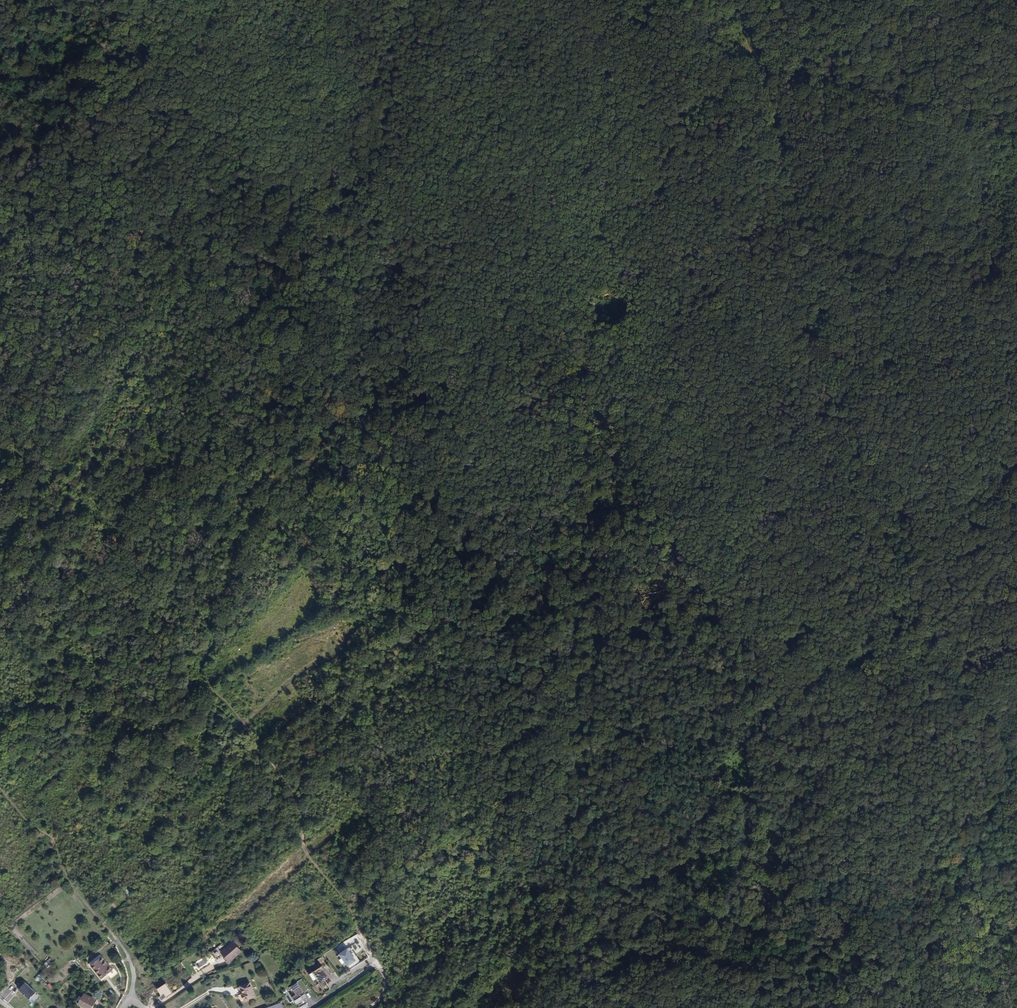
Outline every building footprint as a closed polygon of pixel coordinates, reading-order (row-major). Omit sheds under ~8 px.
[(358,935),(335,945),(341,959),(340,960),(344,968),(356,963),(349,947),(356,944),(358,950),(363,948),(358,935)] [(219,948),(211,955),(216,961),(221,957),(223,959),(225,958),(228,963),(241,952),(233,943),(222,951),(219,948)] [(93,964),(102,982),(114,976),(106,958),(93,964)] [(315,984),(329,978),(324,967),(310,973),(315,984)] [(334,978),(326,982),(329,987),(337,984),(334,978)] [(297,1007),(307,1007),(308,1007),(306,1002),(307,1001),(299,982),(288,987),(297,1007)] [(25,983),(18,990),(29,1000),(35,993),(25,983)] [(244,992),(253,988),(251,983),(242,987),(244,992)] [(256,996),(253,988),(244,992),(244,994),(246,1001),(256,996)] [(92,1007),(100,999),(90,990),(82,998),(87,1004),(88,1003),(90,1004),(92,1007)]
